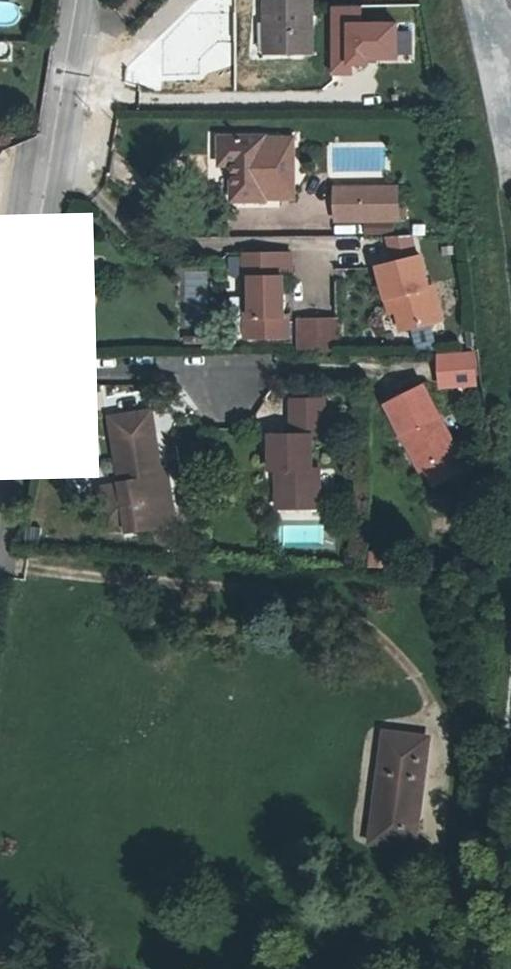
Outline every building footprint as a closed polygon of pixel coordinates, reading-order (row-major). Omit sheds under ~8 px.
[(268,22),(276,22),(276,51),(312,51),(312,0),(268,0),(268,22)] [(410,32),(393,32),(393,24),(359,24),(359,8),(332,8),(332,74),(350,74),(350,64),(363,64),(363,59),(393,59),(393,53),(410,53),(410,32)] [(272,203),(272,201),(272,183),(301,184),(301,142),(273,141),(272,140),(225,140),(226,168),(239,168),(239,203),(272,203)] [(272,183),(272,201),(302,202),(301,184),(272,183)] [(397,188),(336,188),(336,219),(396,219),(397,188)] [(252,256),(252,281),(259,280),(259,320),(252,319),(252,342),(298,342),(298,319),(290,319),(290,281),(299,281),(299,256),(252,256)] [(388,299),(394,297),(398,310),(403,330),(441,320),(433,285),(428,287),(420,256),(380,267),(388,299)] [(394,297),(388,299),(391,312),(398,310),(394,297)] [(307,323),(308,355),(346,354),(346,322),(307,323)] [(475,356),(441,356),(441,386),(477,386),(475,356)] [(388,404),(403,434),(409,431),(427,468),(458,452),(425,385),(388,404)] [(276,470),(283,470),(288,470),(288,481),(283,481),(283,509),(326,509),(326,468),(318,468),(318,434),(331,434),(331,399),(299,399),(299,434),(276,434),(276,470)] [(124,411),(129,482),(130,504),(172,501),(170,467),(167,428),(157,428),(155,408),(124,411)] [(409,431),(403,434),(422,470),(427,468),(409,431)] [(170,467),(172,501),(180,500),(178,467),(170,467)] [(132,519),(130,504),(129,482),(108,483),(111,520),(132,519)] [(132,519),(132,528),(182,524),(180,500),(172,501),(130,504),(132,519)] [(389,736),(373,845),(416,852),(432,743),(389,736)]
